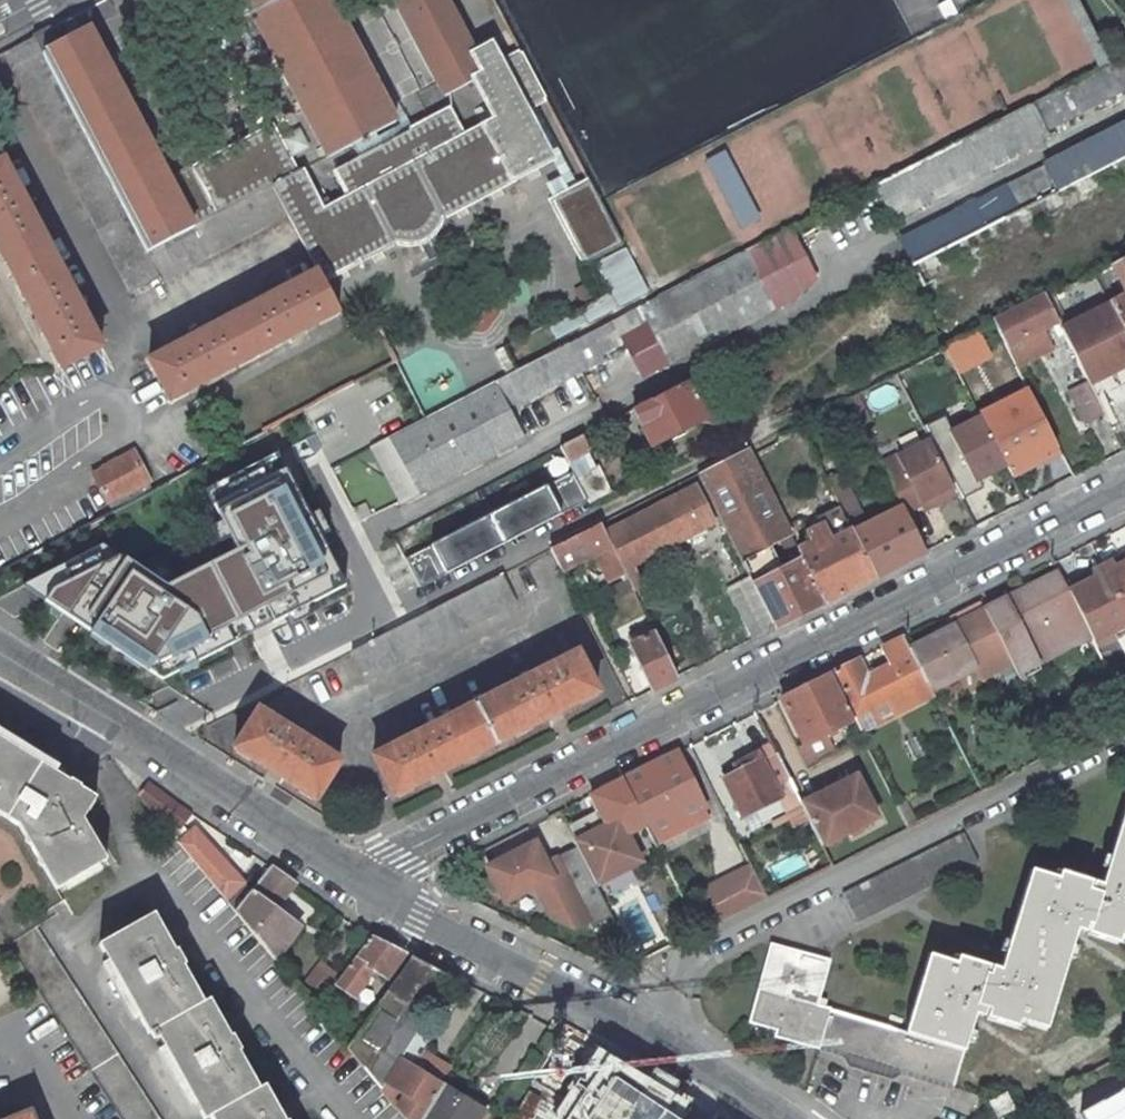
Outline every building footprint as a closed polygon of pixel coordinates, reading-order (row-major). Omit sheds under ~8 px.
[(329,158),(397,122),(332,0),(245,0),(329,158)] [(446,96),(475,80),(497,124),(464,141),(448,111),(335,171),(353,201),(338,210),(333,201),(323,206),(305,169),(297,173),(272,187),(287,215),(318,271),(322,280),(393,242),(410,244),(417,243),(426,239),(431,234),(436,227),(442,217),(551,160),(524,109),(546,98),(522,52),(500,64),(491,45),(475,54),(446,0),(395,0),(446,96)] [(49,28),(33,36),(147,253),(272,187),(297,173),(272,126),(170,181),(89,29),(58,45),(57,43),(63,40),(57,30),(52,33),(49,28)] [(130,292),(159,277),(147,253),(33,36),(4,52),(130,292)] [(1029,105),(1043,133),(1124,91),(1124,55),(1110,62),(1029,105)] [(1029,105),(877,184),(895,220),(1047,141),(1043,133),(1029,105)] [(1007,185),(1015,201),(1020,210),(1058,191),(1124,157),(1124,123),(1054,159),(1054,161),(1007,185)] [(913,264),(923,287),(1043,225),(1060,217),(1124,184),(1124,157),(1058,191),(1020,210),(1012,214),(984,228),(916,262),(913,264)] [(0,161),(0,252),(36,320),(34,321),(41,334),(43,333),(62,369),(64,368),(102,347),(3,160),(0,161)] [(590,181),(552,201),(585,264),(623,244),(601,202),(590,181)] [(880,198),(874,186),(852,197),(858,208),(880,198)] [(272,187),(147,253),(159,277),(162,282),(287,215),(272,187)] [(1015,201),(1007,205),(1012,214),(1020,210),(1015,201)] [(971,203),(904,237),(916,262),(984,228),(971,203)] [(653,301),(641,306),(652,327),(668,358),(671,363),(795,299),(766,242),(653,301)] [(625,247),(585,267),(600,297),(611,318),(651,297),(625,247)] [(1111,264),(1124,291),(1124,257),(1111,264)] [(318,271),(148,360),(169,401),(184,394),(206,382),(207,384),(220,377),(219,375),(290,338),(291,340),(304,333),(303,331),(339,311),(322,280),(318,271)] [(1058,321),(1045,297),(994,323),(1007,348),(1018,369),(1055,351),(1044,328),(1058,321)] [(1110,304),(1124,334),(1124,297),(1110,304)] [(596,300),(561,318),(568,330),(602,312),(596,300)] [(932,303),(923,307),(930,321),(938,317),(932,303)] [(1062,329),(1088,382),(1089,384),(1124,366),(1124,334),(1110,304),(1062,329)] [(567,344),(581,371),(603,360),(600,354),(629,339),(652,327),(641,306),(567,344)] [(568,330),(561,318),(541,328),(547,341),(568,330)] [(652,327),(629,339),(646,370),(668,358),(652,327)] [(956,371),(990,354),(978,331),(944,348),(956,371)] [(507,397),(509,400),(522,401),(581,371),(567,344),(518,369),(507,375),(498,380),(507,397)] [(504,347),(495,352),(507,375),(518,369),(507,346),(504,347)] [(741,354),(729,360),(739,376),(750,370),(741,354)] [(1124,384),(1124,366),(1089,384),(1096,399),(1124,384)] [(543,399),(564,435),(602,413),(580,376),(543,399)] [(687,381),(633,409),(651,444),(704,417),(707,423),(714,426),(729,419),(732,411),(720,387),(715,377),(691,389),(687,381)] [(498,380),(493,383),(502,400),(507,397),(498,380)] [(1088,382),(1068,392),(1084,424),(1104,414),(1096,399),(1089,384),(1088,382)] [(427,417),(371,446),(401,503),(523,440),(502,400),(493,383),(427,417)] [(1060,451),(1028,388),(1004,400),(1008,407),(982,421),(986,430),(993,442),(1011,477),(1060,451)] [(857,394),(849,398),(853,407),(861,403),(857,394)] [(1008,407),(1004,400),(978,413),(982,421),(1008,407)] [(986,430),(970,438),(977,451),(993,442),(986,430)] [(582,434),(560,446),(569,463),(591,451),(582,434)] [(930,441),(882,465),(894,490),(903,508),(918,501),(920,503),(933,497),(937,504),(957,494),(951,482),(948,475),(930,441)] [(977,451),(969,454),(1001,514),(1025,502),(1011,477),(993,442),(977,451)] [(44,642),(154,713),(349,612),(352,587),(281,449),(194,493),(223,557),(160,589),(92,549),(0,598),(0,613),(44,642)] [(747,449),(697,474),(740,560),(765,547),(781,538),(789,534),(747,449)] [(93,473),(108,503),(142,485),(149,481),(133,451),(112,461),(113,463),(93,473)] [(598,466),(575,477),(590,504),(611,493),(598,466)] [(963,467),(948,475),(951,482),(967,475),(963,467)] [(841,472),(826,480),(839,507),(843,514),(858,507),(841,472)] [(967,475),(951,482),(957,494),(974,527),(990,519),(967,475)] [(142,485),(108,503),(112,510),(146,493),(142,485)] [(694,485),(604,532),(612,547),(633,589),(643,584),(634,566),(655,555),(659,562),(665,559),(661,552),(714,525),(694,485)] [(418,589),(552,521),(537,489),(403,559),(418,589)] [(894,490),(887,494),(895,510),(866,524),(852,532),(875,578),(925,552),(903,508),(894,490)] [(933,497),(920,503),(924,511),(937,504),(933,497)] [(852,532),(843,514),(839,507),(818,518),(822,526),(810,532),(809,534),(804,537),(808,545),(797,551),(802,560),(824,603),(875,578),(852,532)] [(858,507),(843,514),(852,532),(866,524),(858,507)] [(600,524),(550,549),(562,572),(612,547),(604,532),(600,524)] [(787,551),(795,547),(789,534),(781,538),(787,551)] [(765,547),(740,560),(749,578),(753,585),(778,572),(765,547)] [(1113,562),(1116,568),(1124,564),(1124,559),(1124,557),(1113,562)] [(778,572),(753,585),(775,628),(824,603),(802,560),(778,572)] [(1102,568),(1124,613),(1124,564),(1116,568),(1113,562),(1102,568)] [(1066,586),(1091,636),(1093,641),(1107,634),(1111,641),(1124,634),(1124,613),(1102,568),(1091,573),(1095,579),(1084,585),(1081,579),(1066,586)] [(984,610),(1010,662),(1032,651),(1038,663),(1091,636),(1066,586),(1059,572),(984,610)] [(1091,573),(1081,579),(1084,585),(1095,579),(1091,573)] [(517,604),(501,574),(351,651),(367,681),(517,604)] [(755,639),(775,628),(753,585),(749,578),(729,588),(755,639)] [(645,590),(639,593),(650,614),(655,611),(645,590)] [(954,626),(911,648),(931,688),(970,669),(975,666),(977,671),(978,673),(997,665),(999,671),(1012,665),(1010,662),(984,610),(981,605),(951,620),(954,626)] [(652,690),(676,678),(655,633),(630,646),(652,690)] [(1107,634),(1093,641),(1097,648),(1111,641),(1107,634)] [(859,661),(831,675),(853,721),(927,683),(905,638),(884,648),(893,665),(875,674),(868,678),(865,673),(859,661)] [(597,693),(577,652),(372,756),(393,798),(430,779),(431,781),(444,774),(443,772),(548,718),(549,720),(562,714),(561,712),(597,693)] [(875,674),(873,669),(865,673),(868,678),(875,674)] [(831,675),(782,700),(804,745),(826,734),(827,734),(829,739),(838,734),(836,729),(853,721),(831,675)] [(934,696),(927,683),(853,721),(859,734),(934,696)] [(340,761),(258,709),(233,749),(268,770),(267,772),(280,780),(281,778),(316,800),(340,761)] [(826,734),(804,745),(812,759),(834,748),(826,734)] [(56,889),(106,860),(82,820),(96,799),(79,789),(80,787),(70,781),(69,782),(0,740),(0,814),(18,826),(56,889)] [(773,746),(736,766),(739,772),(724,779),(743,818),(779,800),(790,819),(805,811),(802,804),(773,746)] [(677,752),(623,778),(639,810),(641,814),(651,835),(702,810),(705,808),(677,752)] [(856,776),(802,804),(805,811),(822,846),(877,818),(856,776)] [(639,810),(623,778),(591,795),(598,810),(566,827),(577,847),(596,886),(640,863),(618,820),(639,810)] [(148,783),(139,795),(150,809),(181,831),(192,814),(148,783)] [(907,803),(897,808),(907,828),(917,823),(907,803)] [(702,810),(651,835),(656,844),(707,819),(702,810)] [(906,1034),(963,1051),(977,1007),(989,1010),(986,1018),(1016,1026),(1018,1020),(1045,1029),(1078,922),(1099,928),(1097,936),(1118,942),(1120,936),(1124,937),(1124,811),(1099,895),(1087,891),(1090,883),(1060,874),(1058,880),(1031,872),(998,979),(978,973),(980,965),(959,959),(957,965),(930,957),(906,1034)] [(194,829),(178,843),(225,899),(243,883),(194,829)] [(842,895),(857,924),(978,863),(964,834),(842,895)] [(596,886),(577,847),(546,864),(535,844),(488,869),(501,894),(514,898),(535,887),(550,917),(576,929),(588,923),(590,928),(612,917),(596,886)] [(270,867),(235,911),(274,960),(298,928),(274,909),(294,883),(270,867)] [(766,899),(750,867),(711,886),(719,902),(713,905),(721,921),(766,899)] [(719,902),(711,886),(705,889),(713,905),(719,902)] [(99,945),(149,1033),(151,1032),(154,1038),(158,1036),(204,1118),(210,1116),(212,1118),(283,1118),(265,1086),(259,1089),(238,1052),(240,1051),(232,1036),(230,1037),(209,1000),(203,1003),(183,966),(185,965),(177,950),(174,951),(154,914),(99,945)] [(8,945),(120,1118),(159,1118),(35,927),(8,945)] [(370,937),(335,984),(355,997),(374,970),(388,979),(404,955),(370,937)] [(830,1009),(816,1006),(819,998),(829,961),(771,945),(750,1022),(777,1029),(775,1038),(806,1046),(808,1039),(821,1042),(829,1010),(830,1009)] [(451,977),(411,958),(368,1018),(346,1049),(381,1091),(385,1083),(416,1034),(451,977)] [(355,1005),(333,1032),(346,1049),(368,1018),(355,1005)] [(906,1034),(829,1010),(821,1042),(820,1048),(846,1056),(849,1065),(891,1077),(899,1073),(953,1089),(963,1051),(906,1034)] [(416,1034),(385,1083),(405,1096),(396,1110),(404,1118),(419,1118),(440,1085),(428,1077),(420,1072),(412,1067),(429,1041),(416,1034)] [(821,1042),(808,1039),(806,1046),(819,1050),(820,1048),(821,1042)] [(555,1112),(550,1118),(707,1118),(622,1061),(599,1048),(555,1112)] [(423,1067),(420,1072),(428,1077),(431,1072),(423,1067)] [(385,1083),(381,1091),(396,1110),(405,1096),(385,1083)] [(440,1085),(419,1118),(477,1118),(482,1111),(440,1085)] [(1013,1109),(1006,1094),(990,1102),(998,1117),(1013,1109)]
